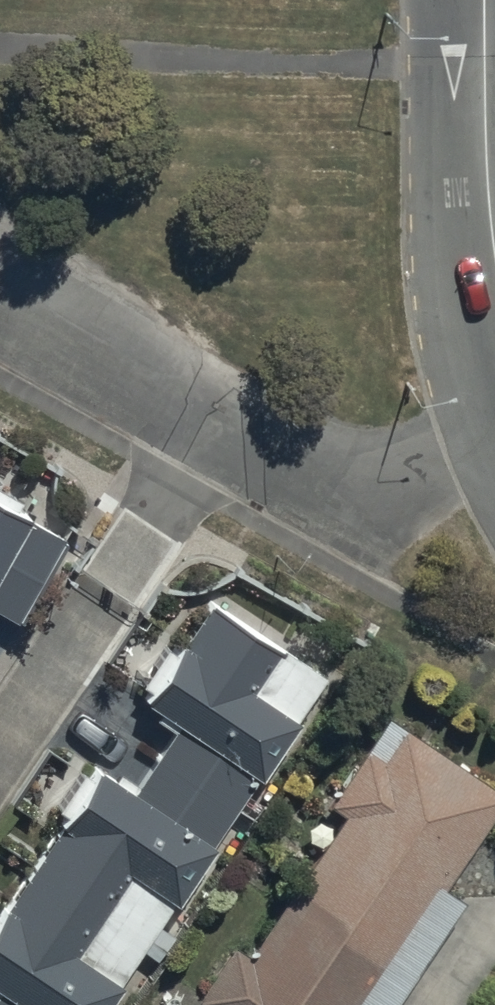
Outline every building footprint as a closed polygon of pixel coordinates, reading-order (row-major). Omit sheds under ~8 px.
[(26,505),(0,490),(0,551),(26,505)] [(26,505),(0,551),(0,601),(22,613),(70,530),(26,505)] [(205,587),(136,689),(174,714),(254,768),(323,667),(205,587)] [(209,835),(254,768),(174,714),(128,781),(209,835)] [(249,938),(230,926),(190,987),(208,999),(204,1004),(354,1004),(494,794),(494,782),(397,716),(377,746),(361,736),(321,796),(337,806),(249,938)] [(209,835),(128,781),(94,758),(0,897),(0,981),(36,1004),(94,1004),(209,835)] [(0,981),(0,1004),(36,1004),(0,981)]
